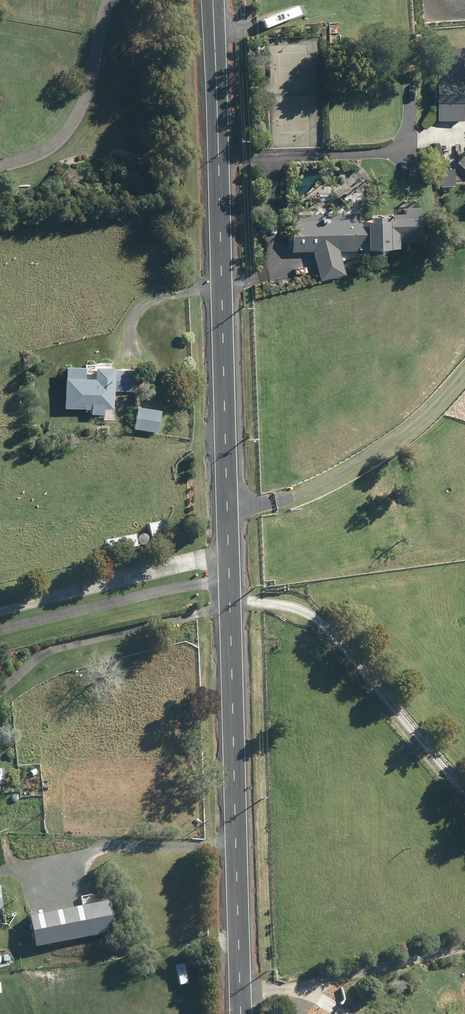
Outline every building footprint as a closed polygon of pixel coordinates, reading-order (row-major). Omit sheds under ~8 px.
[(434,66),(434,122),(459,121),(458,66),(434,66)] [(455,163),(464,173),(464,152),(455,163)] [(376,218),(362,218),(363,222),(354,223),(354,214),(287,216),(288,253),(310,252),(318,281),(341,274),(335,252),(355,251),(355,253),(365,253),(365,251),(393,250),(392,243),(413,242),(412,209),(398,209),(398,215),(386,215),(386,222),(376,222),(376,218)] [(95,410),(95,415),(107,415),(108,409),(116,409),(118,390),(137,391),(138,370),(119,369),(119,368),(99,367),(99,380),(89,379),(89,368),(70,367),(68,408),(95,410)] [(166,412),(141,407),(136,428),(162,433),(166,412)] [(170,522),(152,526),(156,544),(173,540),(170,522)] [(139,536),(109,543),(112,555),(142,548),(139,536)] [(102,900),(22,916),(28,947),(108,931),(102,900)]
